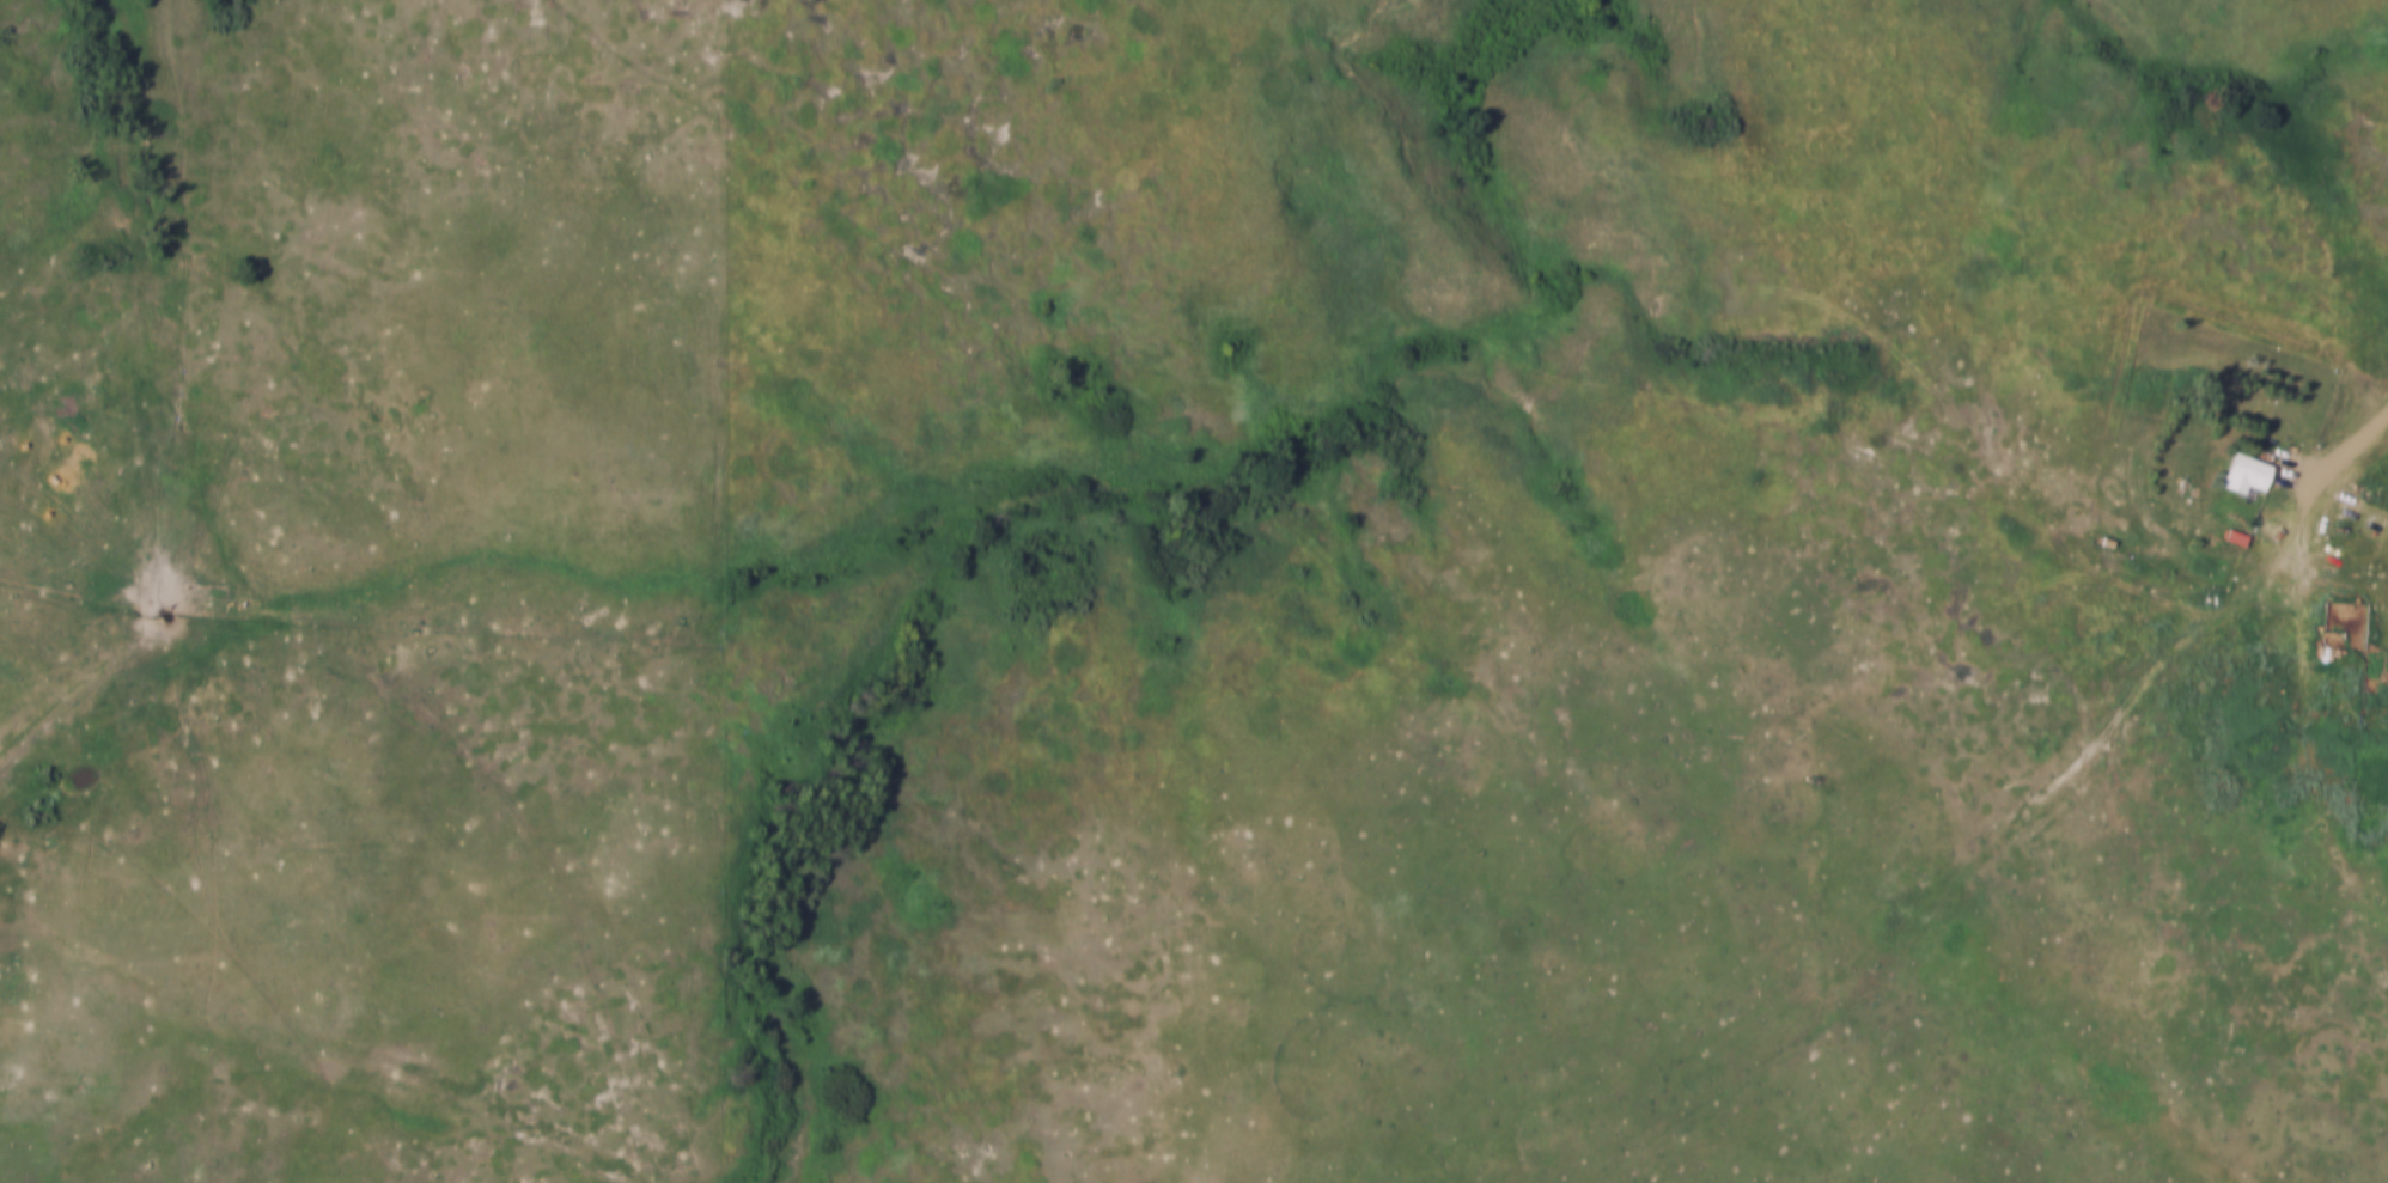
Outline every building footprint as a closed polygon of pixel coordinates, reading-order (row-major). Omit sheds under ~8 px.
[(2226,451),(2265,465),(2255,490),(2238,484),(2235,494),(2213,486),(2226,451)]
